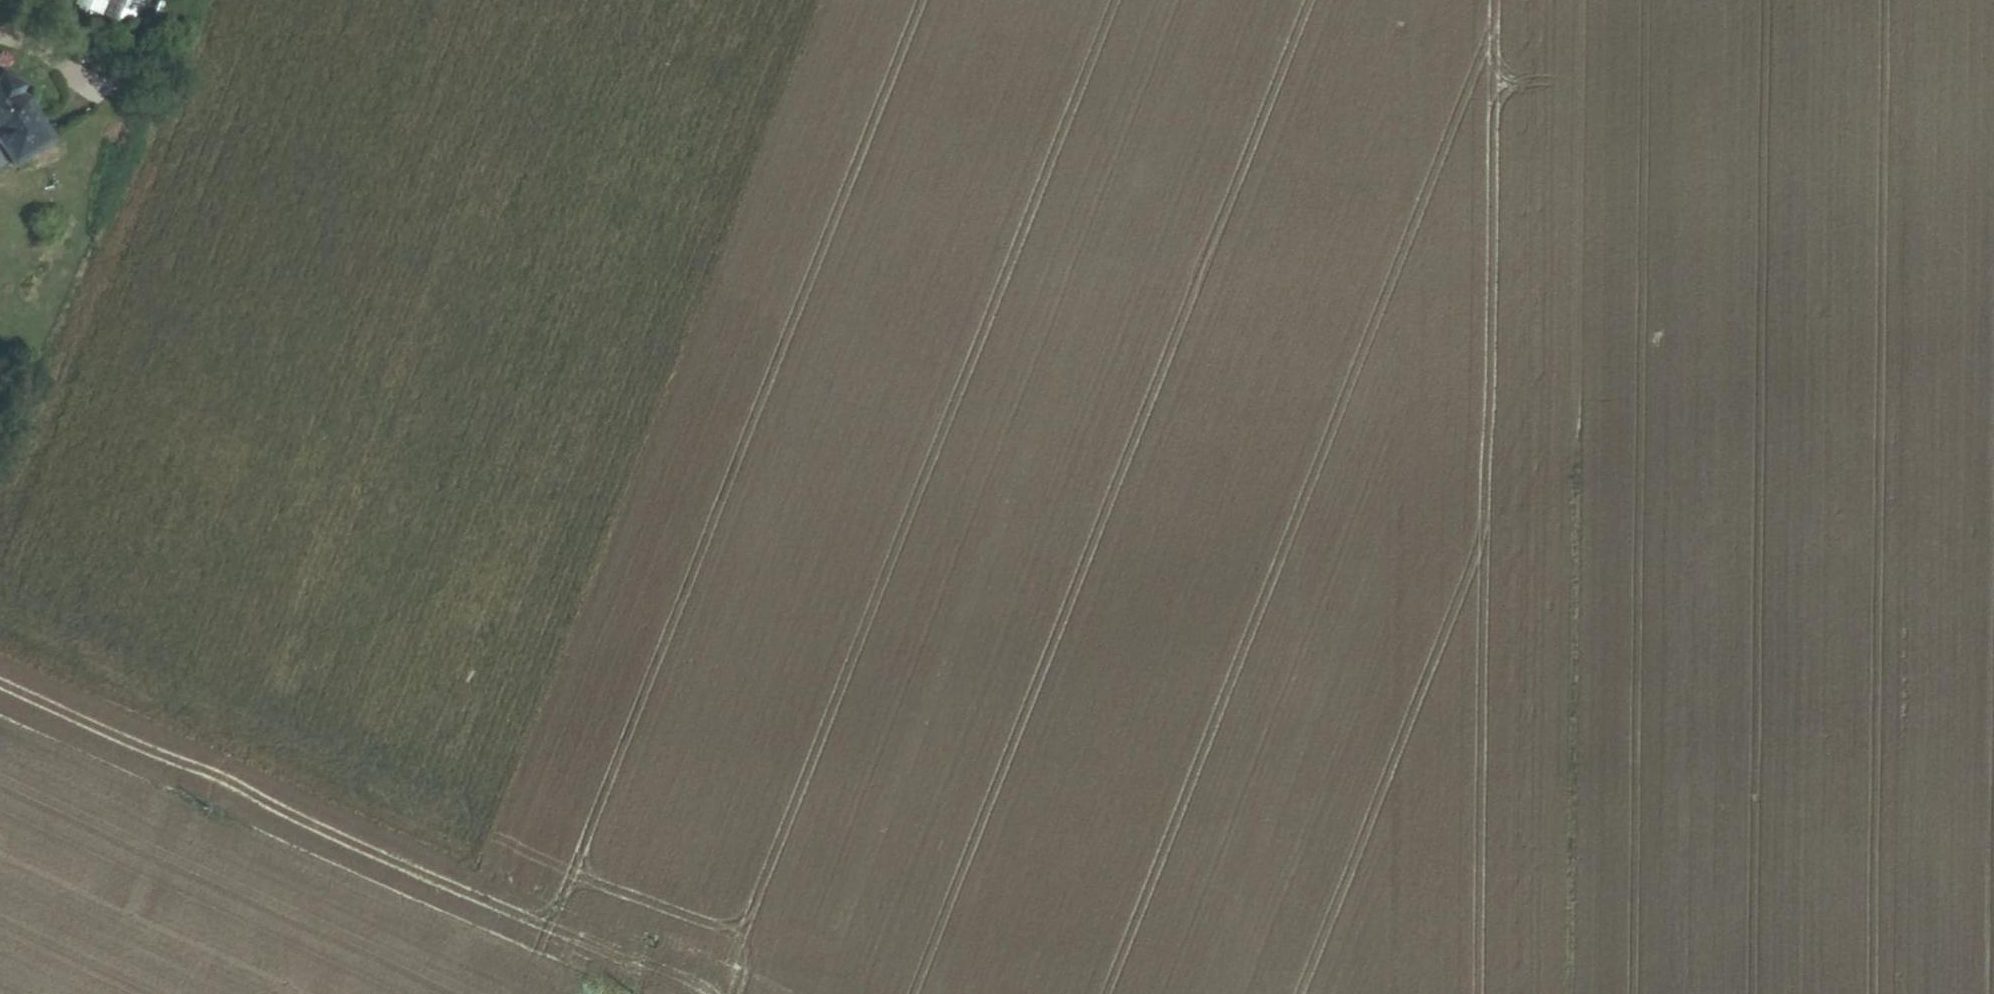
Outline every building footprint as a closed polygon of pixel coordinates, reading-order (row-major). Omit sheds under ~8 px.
[(129,31),(143,0),(83,0),(79,10),(129,31)] [(57,145),(26,97),(28,93),(5,82),(2,89),(0,89),(0,142),(18,169),(57,145)]
